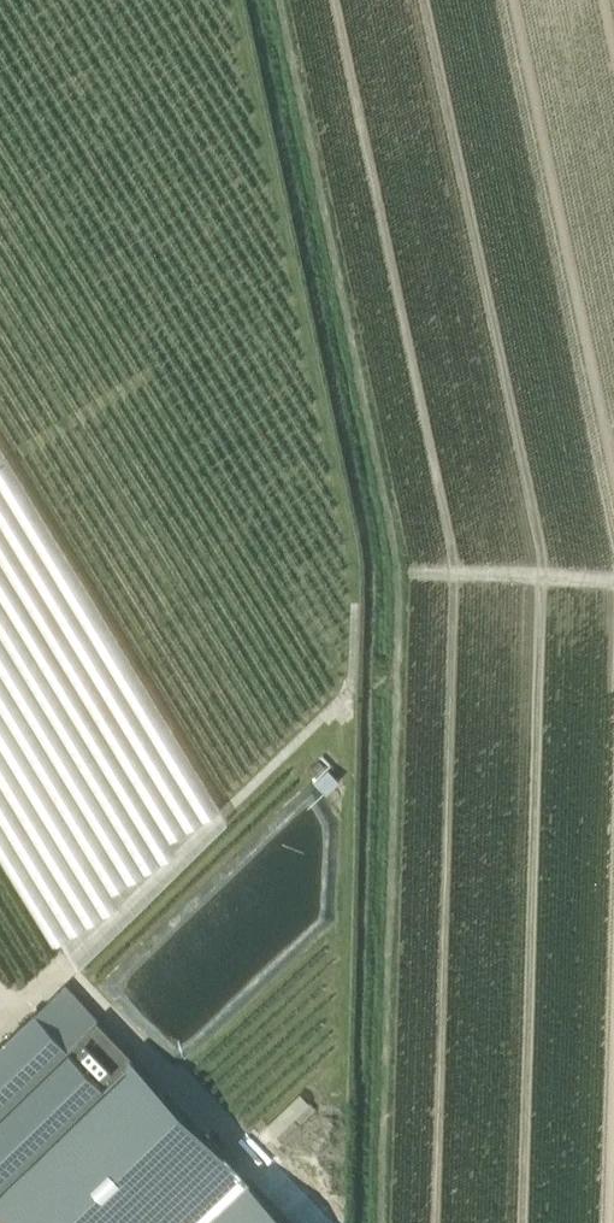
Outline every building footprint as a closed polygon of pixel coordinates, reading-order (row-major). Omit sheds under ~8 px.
[(327,792),(340,779),(329,768),(316,781),(327,792)] [(160,1084),(66,983),(0,1047),(0,1222),(141,1222),(220,1146),(160,1084)]
